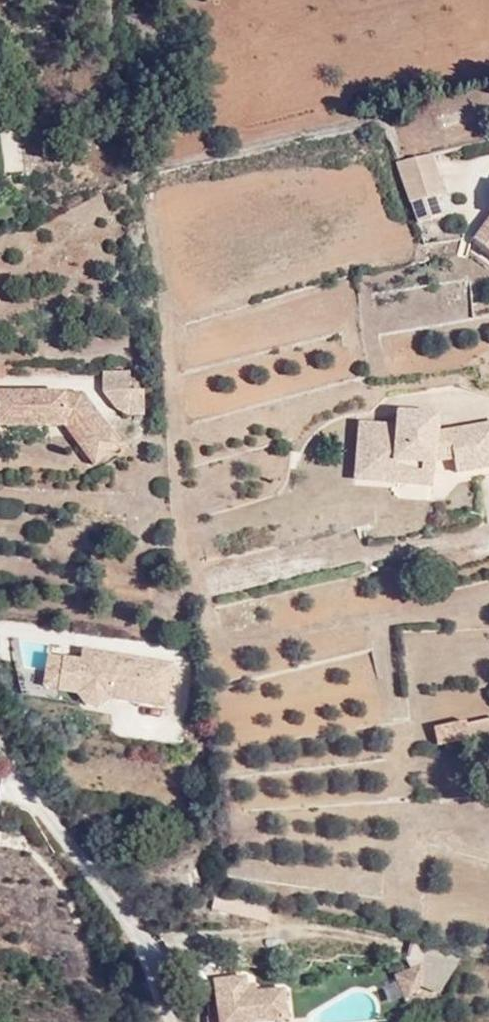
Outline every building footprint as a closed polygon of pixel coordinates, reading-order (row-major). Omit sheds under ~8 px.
[(432,155),(394,164),(414,227),(443,218),(437,197),(443,196),(432,155)] [(472,241),(488,254),(488,219),(472,241)] [(130,371),(103,371),(103,392),(116,411),(127,417),(145,417),(145,391),(130,390),(130,371)] [(95,467),(121,452),(83,396),(0,389),(0,426),(70,430),(95,467)] [(363,421),(359,422),(353,481),(432,488),(436,464),(455,462),(457,475),(488,470),(488,423),(439,430),(440,414),(397,410),(396,424),(363,421)] [(167,709),(170,661),(81,648),(80,656),(46,652),(41,692),(76,695),(83,706),(100,707),(111,699),(167,709)] [(437,734),(488,721),(488,704),(476,709),(473,703),(435,716),(437,734)] [(470,951),(428,941),(425,966),(397,976),(410,1006),(424,988),(442,996),(470,951)] [(218,980),(213,980),(218,1021),(276,1021),(289,1020),(285,987),(256,990),(256,983),(248,985),(247,976),(218,980)]
